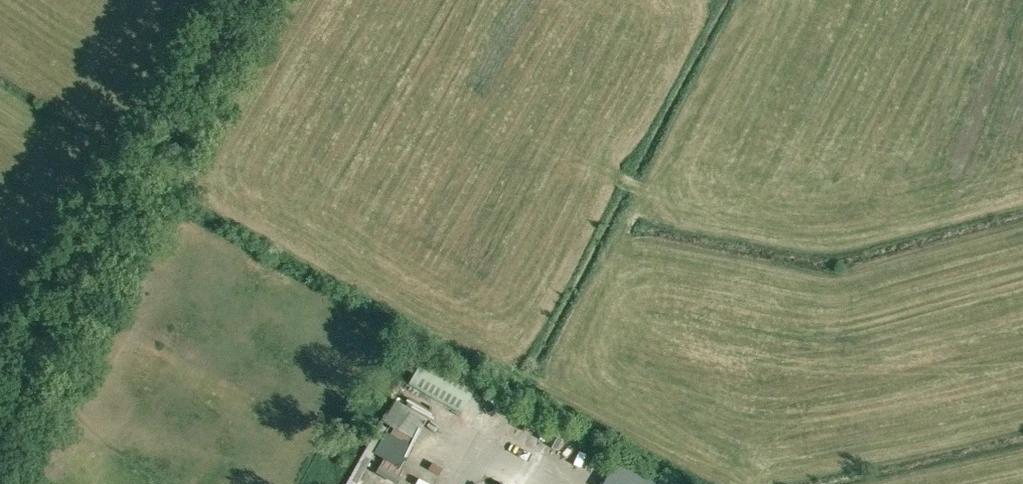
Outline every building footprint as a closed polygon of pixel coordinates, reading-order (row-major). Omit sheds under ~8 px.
[(423,356),(408,382),(462,413),(477,386),(423,356)]
